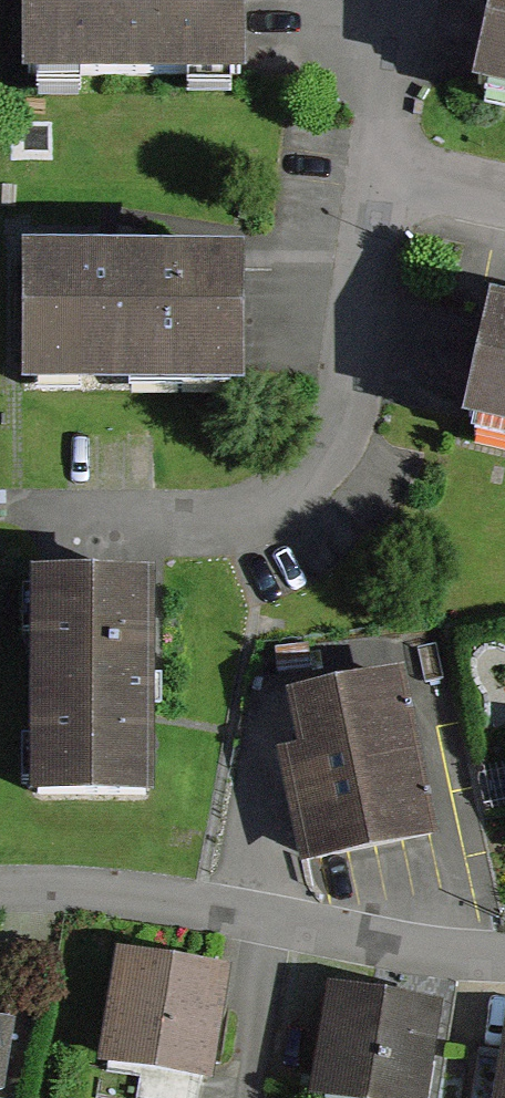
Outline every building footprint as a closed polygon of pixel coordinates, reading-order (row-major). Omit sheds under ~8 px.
[(23,52),(237,50),(236,0),(22,0),(23,52)] [(474,69),(504,76),(504,0),(489,0),(474,69)] [(241,236),(22,237),(23,373),(242,371),(241,236)] [(491,284),(462,407),(504,417),(504,288),(491,284)] [(150,562),(33,562),(32,785),(150,785),(150,562)] [(338,757),(299,766),(322,865),(453,835),(417,683),(325,704),(338,757)] [(0,955),(0,1091),(19,1088),(4,954),(0,955)] [(258,985),(143,964),(124,1066),(238,1087),(258,985)] [(353,996),(338,1086),(412,1097),(448,1097),(462,1014),(353,996)]
